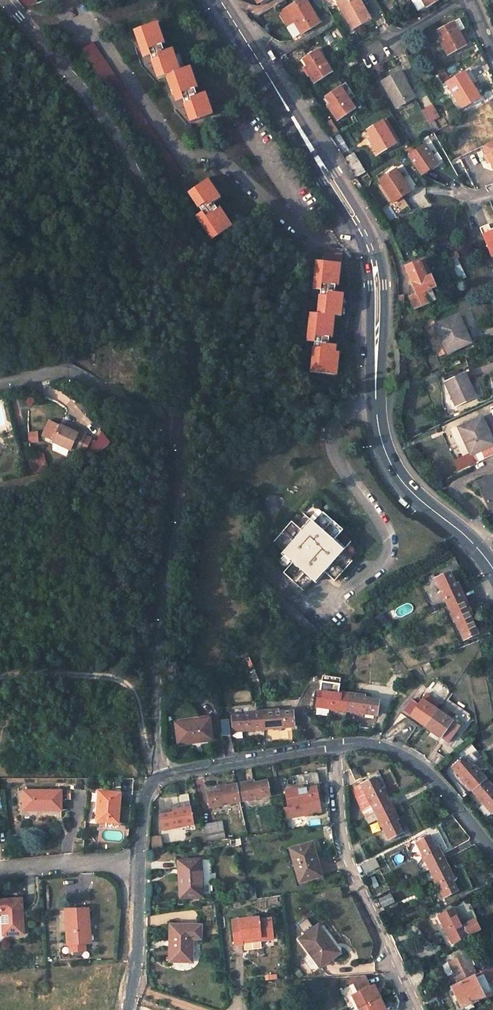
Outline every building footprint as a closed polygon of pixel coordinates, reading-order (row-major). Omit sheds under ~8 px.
[(28,0),(16,0),(23,8),(32,5),(28,0)] [(304,33),(319,23),(306,0),(300,0),(286,8),(294,22),(297,20),(304,33)] [(337,4),(344,16),(346,15),(352,27),(369,18),(360,0),(342,0),(340,1),(340,0),(322,0),(328,9),(337,4)] [(280,12),(288,25),(294,22),(286,8),(280,12)] [(166,74),(179,70),(171,48),(166,49),(157,22),(133,30),(145,64),(151,62),(156,78),(166,74)] [(465,44),(453,22),(437,30),(441,38),(439,39),(447,54),(465,44)] [(92,42),(81,49),(169,181),(181,173),(92,42)] [(304,66),(309,74),(313,82),(331,71),(318,50),(302,59),(306,65),(304,66)] [(346,70),(358,63),(353,56),(341,63),(346,70)] [(179,70),(166,74),(178,108),(184,106),(189,121),(211,114),(204,92),(200,94),(189,66),(179,70)] [(437,73),(442,82),(448,78),(444,69),(437,73)] [(414,97),(400,71),(383,80),(391,94),(389,95),(396,107),(414,97)] [(479,97),(464,71),(447,82),(451,89),(447,91),(458,110),(479,97)] [(340,87),(348,100),(353,96),(345,84),(340,87)] [(348,100),(340,87),(325,97),(329,103),(326,105),(336,119),(353,108),(348,100)] [(338,132),(330,118),(321,124),(329,137),(338,132)] [(393,143),(397,141),(384,120),(381,121),(393,143)] [(438,129),(433,120),(429,123),(434,132),(438,129)] [(381,121),(368,129),(371,135),(367,136),(377,152),(393,143),(381,121)] [(329,137),(338,151),(346,146),(338,132),(329,137)] [(492,169),(492,141),(482,146),(486,155),(489,161),(492,169)] [(425,145),(408,156),(420,174),(437,163),(425,145)] [(355,177),(361,173),(351,155),(344,160),(355,177)] [(410,193),(396,169),(379,179),(393,203),(410,193)] [(206,179),(187,192),(197,208),(198,207),(202,212),(195,216),(210,239),(231,225),(226,217),(219,207),(215,209),(212,204),(219,198),(206,179)] [(490,231),(489,229),(487,224),(479,227),(491,256),(492,255),(492,230),(490,231)] [(422,259),(405,267),(415,293),(409,296),(414,307),(428,301),(424,290),(433,286),(422,259)] [(317,295),(315,313),(333,315),(340,316),(342,293),(333,292),(333,285),(337,285),(339,263),(314,261),(311,289),(320,289),(320,295),(317,295)] [(333,315),(315,313),(308,312),(305,341),(314,342),(313,348),(312,347),(309,372),(335,375),(338,352),(334,352),(334,345),(326,344),(327,338),(331,338),(333,315)] [(457,315),(435,325),(446,352),(469,342),(457,315)] [(464,372),(445,381),(456,405),(475,396),(464,372)] [(32,397),(26,402),(29,406),(35,401),(32,397)] [(481,417),(459,427),(471,453),(492,442),(481,417)] [(53,441),(60,426),(49,421),(42,435),(53,441)] [(61,423),(60,426),(77,434),(78,431),(61,423)] [(77,434),(60,426),(53,441),(52,442),(77,453),(86,434),(78,431),(77,434)] [(38,432),(29,432),(29,443),(39,442),(38,432)] [(97,441),(93,450),(98,452),(107,447),(110,442),(102,432),(97,441)] [(97,441),(87,437),(81,450),(91,455),(93,450),(97,441)] [(44,454),(30,457),(34,472),(47,469),(44,454)] [(478,482),(491,510),(492,509),(492,475),(478,482)] [(290,522),(273,542),(284,551),(282,553),(292,562),(283,572),(302,590),(311,580),(314,582),(323,571),(330,563),(341,551),(350,542),(339,532),(341,530),(321,512),(312,523),(304,516),(295,526),(290,522)] [(330,563),(340,572),(351,560),(341,551),(330,563)] [(247,554),(239,563),(245,568),(255,556),(253,554),(251,557),(247,554)] [(330,563),(323,571),(333,580),(340,572),(330,563)] [(466,598),(461,587),(458,589),(450,571),(435,577),(449,606),(466,598)] [(449,606),(463,638),(478,631),(467,609),(470,608),(466,598),(449,606)] [(349,692),(338,690),(338,693),(318,690),(316,706),(346,710),(349,692)] [(346,710),(378,715),(379,699),(359,696),(360,694),(349,692),(346,710)] [(404,710),(426,725),(437,709),(436,708),(440,703),(426,693),(422,699),(419,697),(415,702),(411,699),(404,710)] [(264,728),(294,726),(293,710),(273,712),(273,709),(262,710),(264,728)] [(426,725),(448,742),(457,730),(449,724),(452,720),(437,709),(426,725)] [(262,710),(251,711),(252,714),(232,715),(233,731),(264,728),(262,710)] [(178,743),(212,739),(209,718),(175,722),(178,743)] [(222,735),(230,735),(229,720),(221,720),(222,735)] [(460,725),(452,720),(449,724),(457,730),(460,725)] [(486,778),(479,769),(477,771),(464,756),(452,766),(472,790),(486,778)] [(287,818),(322,811),(313,771),(283,778),(289,807),(284,808),(287,818)] [(384,795),(375,776),(352,787),(366,816),(375,811),(391,803),(387,793),(384,795)] [(492,814),(492,813),(492,790),(491,788),(492,787),(492,786),(486,778),(472,790),(492,814)] [(241,801),(271,796),(268,780),(248,784),(247,781),(237,783),(241,801)] [(237,783),(227,785),(227,788),(207,792),(210,807),(241,801),(237,783)] [(61,790),(24,790),(24,810),(61,810),(61,790)] [(120,793),(100,791),(97,820),(118,822),(120,793)] [(193,823),(187,792),(177,794),(178,802),(171,803),(172,812),(159,814),(162,829),(193,823)] [(379,818),(389,839),(403,831),(394,813),(396,812),(391,803),(375,811),(379,818)] [(379,818),(375,811),(366,816),(370,823),(379,818)] [(206,841),(225,838),(222,822),(203,826),(206,841)] [(179,834),(192,832),(191,826),(178,828),(179,834)] [(447,862),(442,851),(439,853),(430,834),(416,841),(431,870),(447,862)] [(291,849),(301,881),(320,876),(315,860),(317,859),(312,843),(291,849)] [(181,897),(209,896),(207,859),(180,860),(181,897)] [(431,870),(445,897),(458,890),(449,871),(451,870),(447,862),(431,870)] [(391,894),(380,899),(383,906),(395,901),(391,894)] [(0,900),(0,912),(4,911),(4,915),(2,915),(3,935),(23,934),(22,899),(0,900)] [(66,910),(68,943),(71,943),(86,942),(87,942),(86,926),(90,926),(89,908),(66,910)] [(462,926),(453,908),(439,915),(454,943),(480,930),(474,919),(464,925),(462,926)] [(261,937),(274,935),(272,919),(260,920),(260,917),(233,920),(236,945),(243,944),(243,942),(262,939),(261,937)] [(170,961),(192,961),(193,938),(201,938),(201,925),(171,924),(170,961)] [(329,938),(320,924),(300,938),(321,967),(337,955),(326,940),(329,938)] [(326,940),(337,955),(340,953),(329,938),(326,940)] [(72,950),(86,949),(86,942),(71,943),(72,950)] [(448,963),(457,982),(476,972),(467,954),(448,963)] [(371,986),(365,974),(362,975),(360,975),(367,988),(371,986)] [(371,1003),(374,1001),(377,1000),(378,1000),(381,998),(377,990),(374,984),(371,986),(367,988),(360,975),(350,975),(358,992),(353,994),(360,1008),(361,1008),(365,1006),(371,1003)] [(485,996),(474,975),(452,987),(463,1007),(485,996)] [(361,1009),(387,1009),(385,1005),(381,998),(378,1000),(377,1000),(374,1001),(371,1003),(365,1006),(361,1008),(360,1008),(361,1009)]
